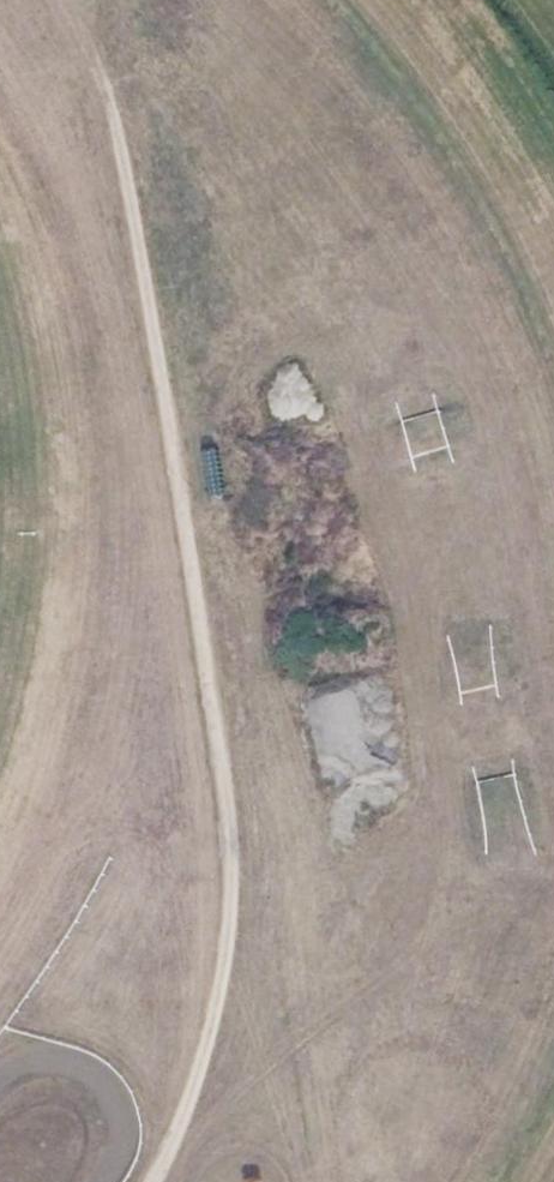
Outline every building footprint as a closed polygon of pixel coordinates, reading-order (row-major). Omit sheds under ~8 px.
[(362,712),(363,697),(375,694),(376,683),(365,682),(320,695),(319,707),(326,731),(326,741),(334,768),(330,823),(333,836),(356,837),(358,806),(408,791),(398,759),(376,757),(362,712)]
